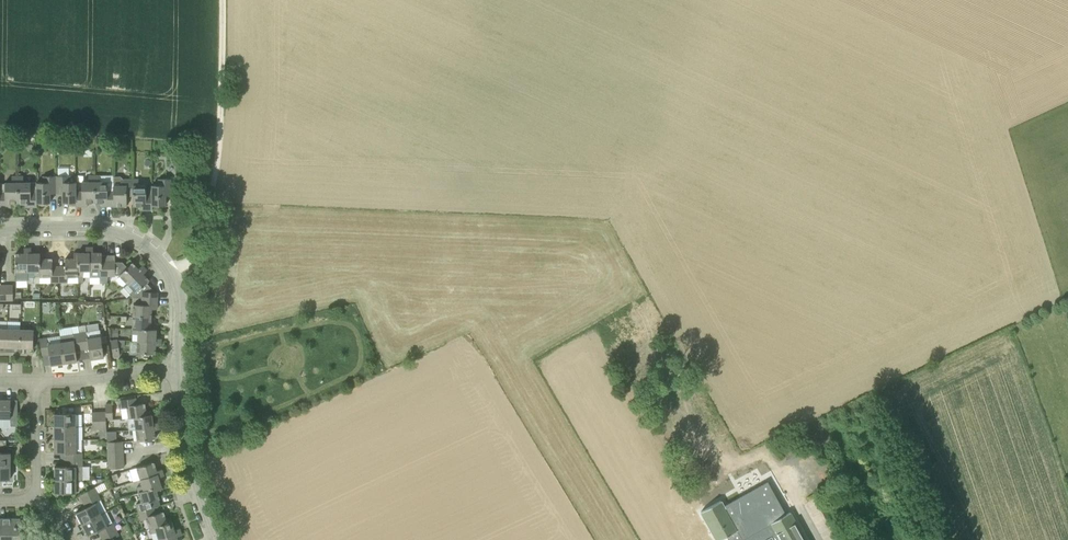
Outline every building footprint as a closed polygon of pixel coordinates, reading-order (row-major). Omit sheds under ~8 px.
[(76,202),(76,191),(76,181),(69,181),(69,167),(58,167),(58,175),(56,175),(56,193),(62,193),(62,202),(76,202)] [(76,191),(76,202),(76,206),(88,206),(88,202),(95,202),(94,174),(88,174),(89,181),(82,181),(82,191),(76,191)] [(100,174),(94,174),(95,202),(102,202),(102,206),(114,206),(114,191),(108,191),(108,181),(100,181),(100,174)] [(50,193),(56,193),(56,175),(43,175),(44,182),(37,182),(37,192),(36,202),(37,203),(50,202),(50,193)] [(18,203),(18,176),(12,176),(12,183),(5,183),(0,183),(0,207),(11,207),(11,203),(18,203)] [(37,192),(37,182),(31,182),(24,182),(24,176),(18,176),(18,203),(25,203),(25,207),(37,207),(37,203),(36,202),(37,192)] [(113,185),(114,191),(114,206),(127,206),(127,192),(132,192),(133,192),(132,179),(123,179),(121,176),(113,176),(113,185)] [(158,185),(152,185),(152,195),(152,206),(165,205),(165,195),(171,195),(171,178),(158,179),(158,185)] [(139,179),(132,179),(133,192),(132,192),(133,206),(140,206),(140,210),(152,209),(152,206),(152,195),(152,185),(146,185),(139,185),(139,179)] [(40,276),(40,253),(31,253),(31,247),(28,248),(28,271),(34,271),(34,277),(40,276)] [(83,270),(90,270),(89,247),(86,247),(86,252),(77,253),(78,276),(77,276),(78,283),(84,283),(83,276),(83,270)] [(100,276),(108,275),(108,255),(102,255),(102,252),(93,252),(93,247),(89,247),(90,270),(100,270),(100,276)] [(16,253),(16,280),(28,280),(28,271),(28,248),(24,248),(24,253),(16,253)] [(44,253),(40,253),(40,276),(50,276),(50,282),(59,282),(59,266),(52,267),(52,259),(44,259),(44,253)] [(68,276),(77,276),(78,276),(77,253),(74,253),(74,258),(65,258),(65,266),(59,266),(59,282),(68,282),(68,276)] [(128,283),(145,267),(142,265),(138,268),(132,262),(127,267),(122,262),(115,262),(115,255),(108,255),(108,275),(115,275),(120,275),(128,283)] [(147,270),(145,267),(128,283),(135,291),(130,295),(133,298),(142,298),(157,299),(158,292),(155,292),(149,285),(147,282),(149,280),(146,277),(143,274),(147,270)] [(133,316),(151,317),(151,309),(157,309),(157,299),(142,298),(142,305),(134,304),(133,316)] [(151,325),(151,317),(133,316),(133,328),(156,329),(156,325),(151,325)] [(156,338),(156,329),(133,328),(133,334),(138,334),(138,341),(161,341),(161,338),(156,338)] [(20,347),(20,329),(7,329),(7,347),(20,347)] [(20,329),(20,347),(33,348),(34,330),(20,329)] [(100,330),(80,333),(82,349),(89,348),(90,359),(104,357),(100,330)] [(61,342),(64,363),(77,361),(76,350),(82,349),(80,333),(60,336),(60,342),(61,342)] [(60,342),(60,336),(40,339),(42,355),(49,354),(51,365),(64,363),(61,342),(60,342)] [(113,356),(120,355),(118,340),(112,341),(113,356)] [(161,341),(138,341),(137,353),(155,354),(155,345),(161,345),(161,341)] [(127,407),(129,418),(134,417),(134,416),(152,414),(151,410),(146,411),(145,403),(137,404),(136,397),(121,399),(122,408),(127,407)] [(18,399),(0,399),(0,418),(18,418),(18,399)] [(107,428),(106,419),(106,412),(99,412),(99,428),(100,439),(107,439),(107,431),(107,428)] [(54,427),(76,427),(76,426),(82,426),(82,414),(75,414),(75,413),(54,413),(54,427)] [(134,417),(129,418),(127,418),(129,430),(136,429),(159,426),(159,422),(153,423),(152,414),(134,416),(134,417)] [(160,429),(159,426),(136,429),(138,441),(155,438),(154,430),(160,429)] [(76,439),(76,427),(54,427),(55,439),(76,439)] [(116,430),(107,431),(107,439),(107,449),(123,448),(123,441),(117,441),(116,430)] [(65,459),(82,459),(82,453),(82,440),(76,439),(55,439),(55,453),(65,453),(65,459)] [(10,465),(10,452),(0,452),(0,465),(10,465)] [(82,466),(82,459),(65,459),(65,466),(55,466),(55,480),(76,479),(83,479),(82,466)] [(141,479),(163,472),(162,469),(157,470),(155,462),(137,467),(141,479)] [(0,465),(0,479),(10,479),(10,465),(0,465)] [(139,492),(161,485),(159,477),(164,475),(163,472),(141,479),(143,485),(137,487),(139,492)] [(76,479),(55,480),(55,493),(76,493),(76,479)] [(726,504),(744,537),(771,522),(786,514),(767,481),(726,504)] [(139,512),(154,507),(159,506),(157,499),(159,499),(157,491),(162,489),(161,485),(139,492),(142,502),(137,504),(139,512)] [(83,501),(97,494),(94,487),(80,495),(83,501)] [(82,524),(101,514),(95,503),(100,500),(97,494),(83,501),(86,507),(76,512),(82,524)] [(738,526),(722,497),(700,510),(717,539),(718,539),(726,536),(729,539),(739,539),(744,537),(738,526)] [(156,513),(154,507),(139,512),(142,520),(147,518),(150,528),(172,521),(171,518),(166,519),(163,511),(156,513)] [(781,539),(805,539),(790,512),(783,515),(771,522),(781,539)] [(107,526),(101,514),(82,524),(88,536),(98,531),(101,537),(116,529),(113,523),(107,526)] [(872,518),(876,528),(883,525),(879,515),(872,518)] [(20,518),(0,518),(0,539),(20,539),(20,518)] [(159,538),(181,531),(180,528),(174,529),(172,521),(150,528),(151,534),(157,532),(159,538)] [(771,522),(744,537),(739,539),(781,539),(771,522)] [(116,529),(101,537),(103,539),(114,539),(119,536),(116,529)] [(159,538),(159,539),(178,539),(177,536),(182,535),(181,531),(159,538)]
